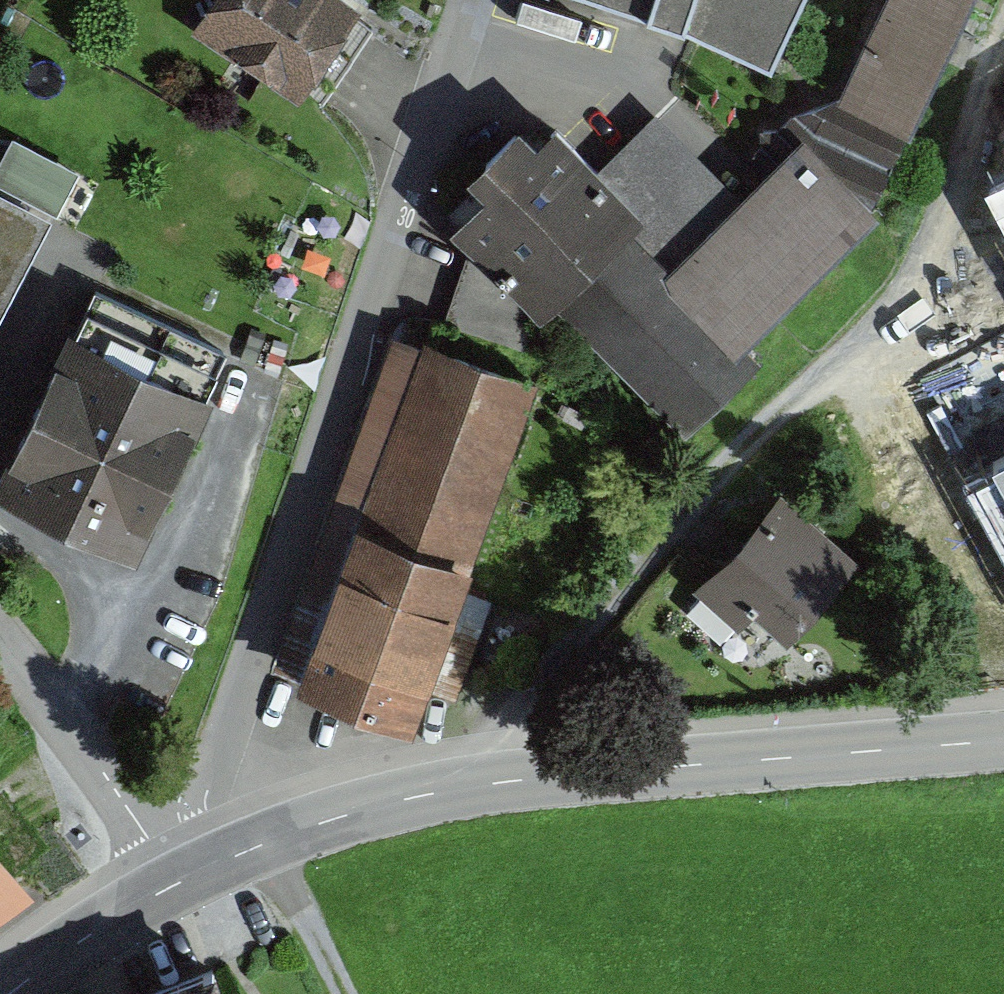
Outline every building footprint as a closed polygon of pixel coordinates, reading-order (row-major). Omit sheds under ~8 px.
[(364,17),(337,0),(217,0),(195,35),(306,106),(364,17)] [(605,164),(546,111),(454,211),(687,423),(779,323),(770,315),(892,204),(884,194),(975,0),(877,0),(814,134),(749,193),(666,106),(605,164)] [(785,62),(808,0),(615,0),(785,62)] [(12,141),(0,164),(0,189),(56,219),(80,176),(12,141)] [(988,173),(1003,205),(1003,164),(988,173)] [(51,228),(0,200),(0,324),(51,228)] [(141,553),(220,390),(210,385),(231,343),(97,283),(80,321),(71,316),(0,476),(0,482),(141,553)] [(422,716),(536,369),(388,320),(273,668),(422,716)] [(992,462),(1003,484),(1003,456),(992,462)] [(778,669),(850,594),(774,523),(671,631),(715,673),(747,640),(778,669)] [(39,901),(15,866),(42,848),(0,787),(0,928),(39,901)] [(211,971),(154,993),(220,993),(211,971)]
